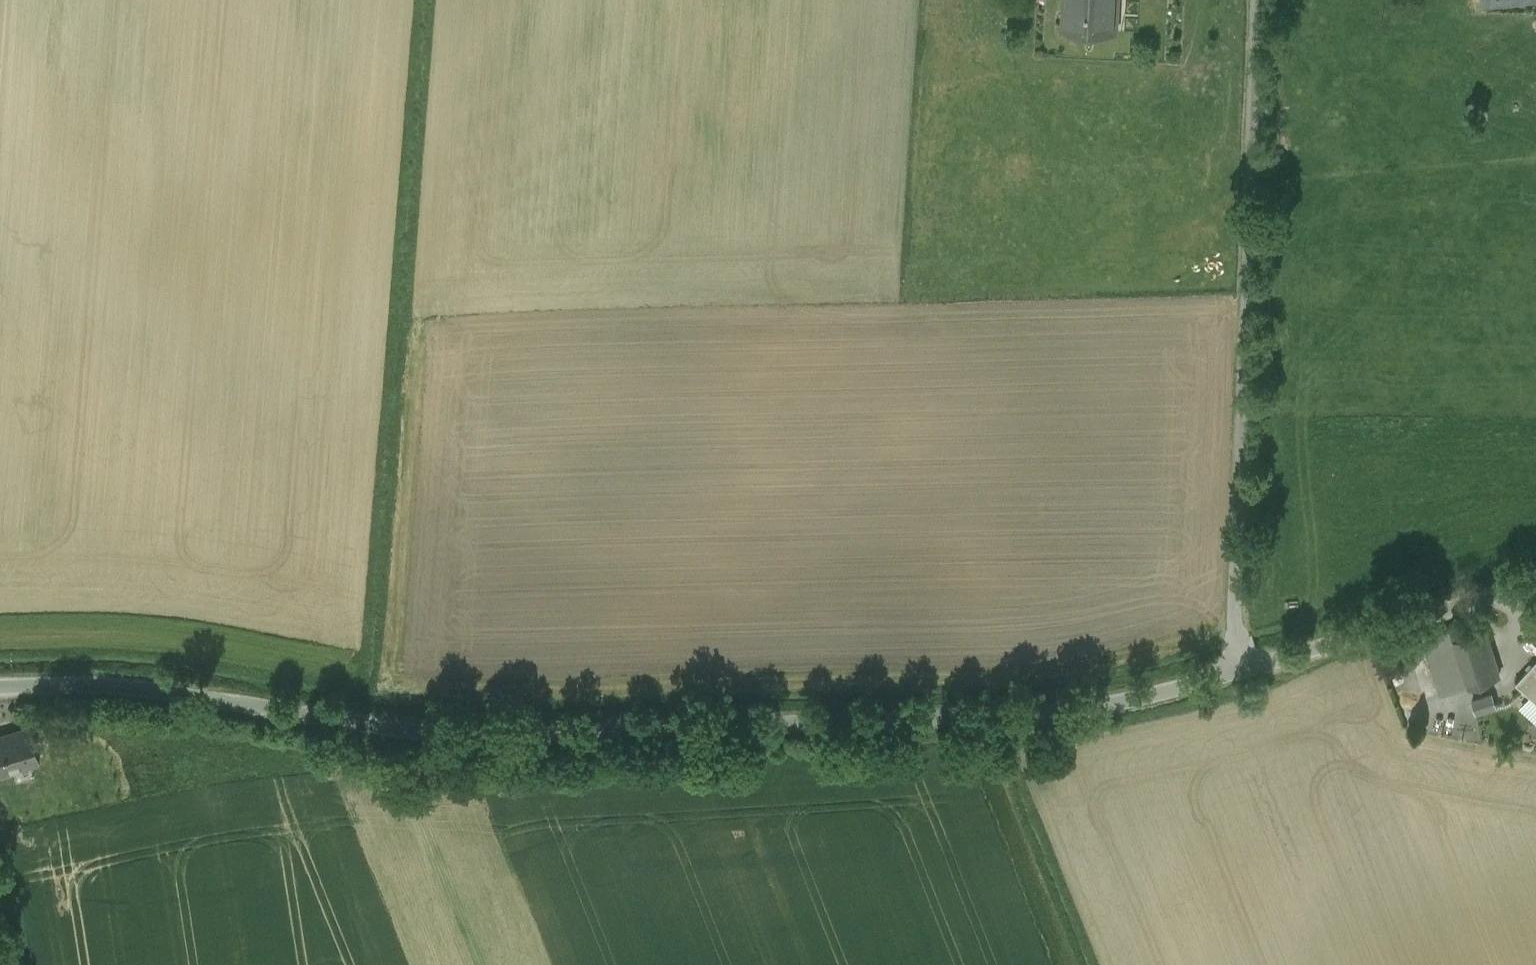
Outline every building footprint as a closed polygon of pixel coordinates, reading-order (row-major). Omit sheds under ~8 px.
[(1064,28),(1117,31),(1119,0),(1065,0),(1064,28)] [(1486,630),(1453,640),(1466,686),(1499,677),(1486,630)] [(1534,664),(1525,674),(1535,684),(1535,667),(1534,664)] [(1479,713),(1502,708),(1497,690),(1475,695),(1479,713)] [(0,737),(0,772),(40,759),(30,728),(0,737)]
